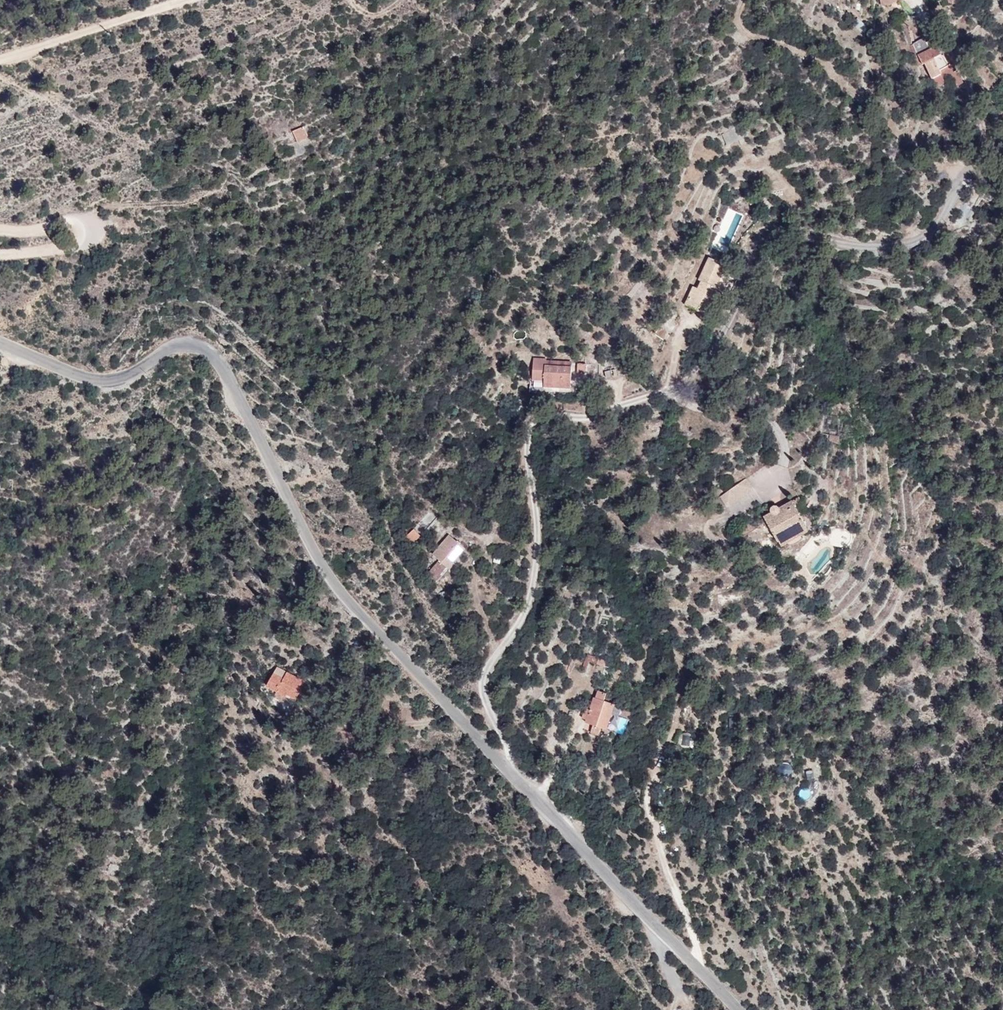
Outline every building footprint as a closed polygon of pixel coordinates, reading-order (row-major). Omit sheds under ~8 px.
[(923,61),(924,63),(937,84),(947,80),(944,74),(953,70),(943,50),(923,61)] [(310,129),(298,135),(304,145),(315,139),(310,129)] [(545,393),(576,393),(575,367),(548,368),(548,364),(536,362),(536,388),(532,388),(532,395),(545,395),(545,393)] [(19,490),(5,488),(4,498),(19,499),(19,490)] [(806,502),(817,515),(823,511),(812,498),(806,502)] [(824,524),(817,515),(806,502),(782,521),(799,544),(824,524)] [(829,529),(824,524),(799,544),(803,549),(829,529)] [(452,540),(437,559),(443,563),(432,577),(442,585),(468,553),(452,540)] [(913,554),(901,554),(901,564),(913,565),(913,554)] [(283,688),(285,685),(293,670),(264,654),(255,674),(283,688)] [(590,666),(579,662),(573,677),(585,682),(586,678),(590,680),(595,668),(609,674),(611,667),(592,660),(590,666)] [(295,691),(285,685),(283,688),(280,693),(290,700),(295,691)] [(602,733),(610,707),(598,703),(589,730),(602,733)] [(618,709),(610,707),(602,733),(610,735),(618,709)] [(624,734),(628,719),(619,717),(615,732),(624,734)] [(685,748),(692,741),(684,733),(677,739),(685,748)]
